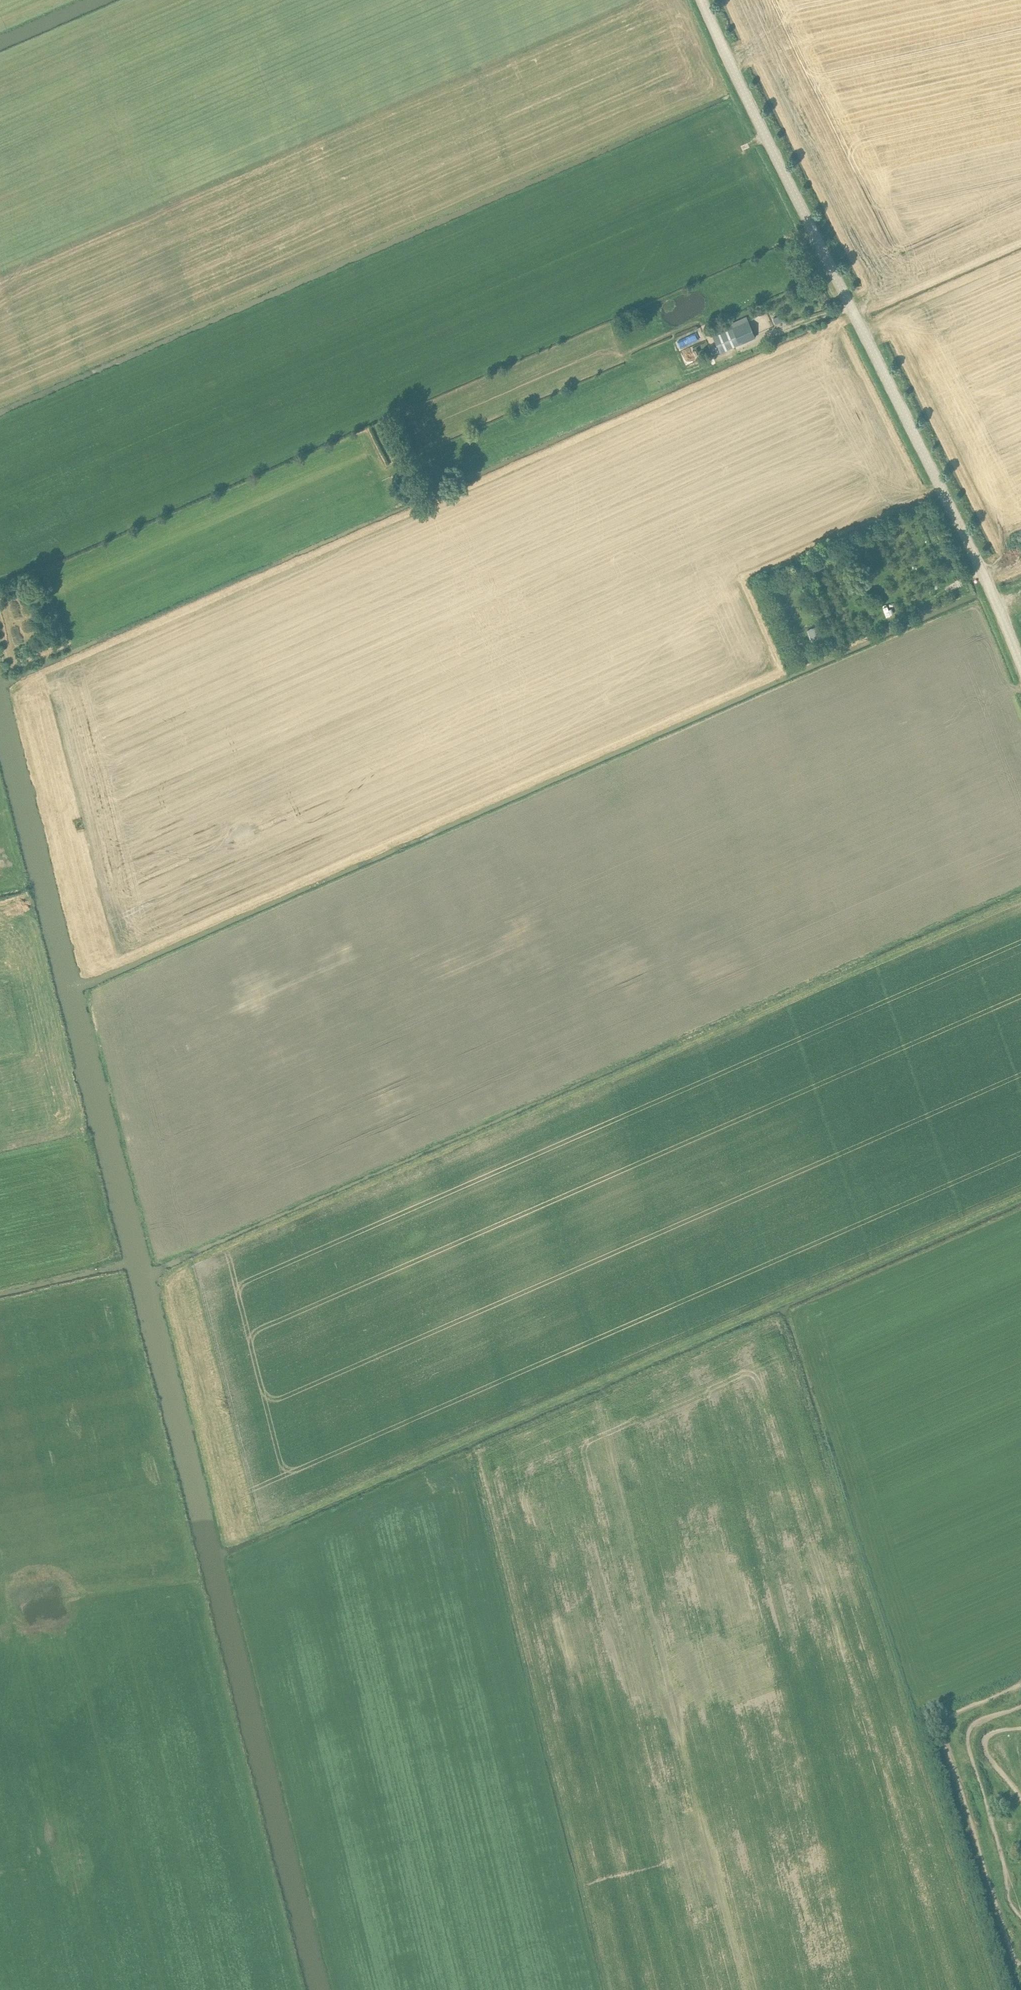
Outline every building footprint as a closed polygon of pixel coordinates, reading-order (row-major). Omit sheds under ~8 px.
[(781,314),(773,318),(775,323),(783,320),(781,314)] [(721,352),(739,344),(740,345),(756,338),(747,319),(732,326),(732,328),(714,336),(721,352)] [(861,538),(848,543),(852,552),(864,547),(861,538)] [(808,632),(808,633),(814,647),(827,641),(820,626),(808,632)]
